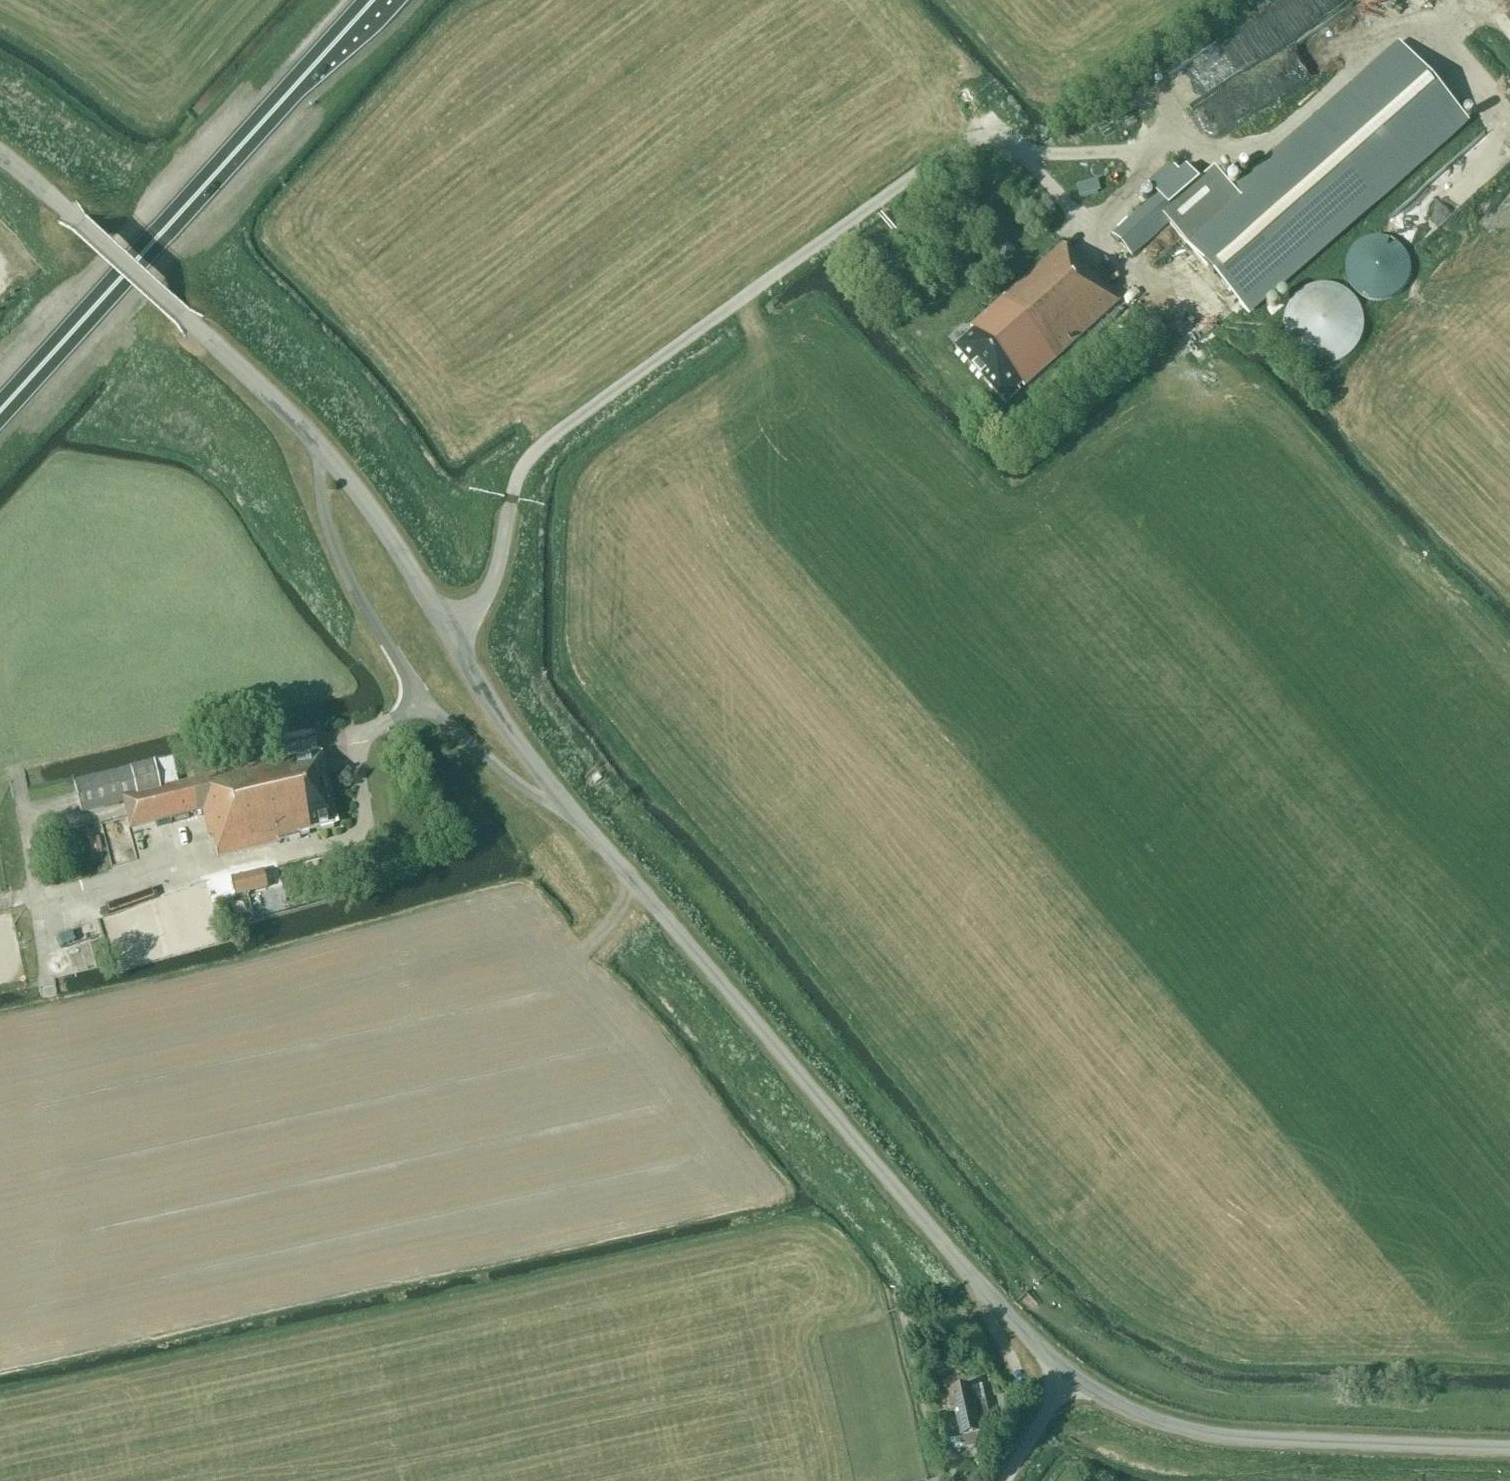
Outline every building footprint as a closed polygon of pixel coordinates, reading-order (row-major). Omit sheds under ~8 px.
[(1343,0),(1305,0),(1337,49),(1364,31),(1343,0)] [(1289,76),(1320,61),(1317,54),(1331,48),(1327,40),(1255,73),(1265,94),(1292,82),(1289,76)] [(1247,313),(1465,121),(1400,47),(1236,191),(1215,167),(1199,182),(1186,167),(1180,173),(1171,164),(1148,184),(1157,195),(1112,235),(1131,256),(1168,223),(1247,313)] [(1250,92),(1220,105),(1227,121),(1257,108),(1250,92)] [(1383,239),(1378,238),(1372,239),(1367,240),(1362,242),(1358,245),(1354,249),(1351,254),(1348,259),(1347,264),(1346,269),(1347,275),(1348,280),(1351,285),(1354,290),(1358,293),(1362,297),(1367,299),(1372,300),(1378,301),(1383,300),(1389,299),(1394,297),(1398,293),(1402,290),(1405,285),(1407,280),(1409,275),(1409,269),(1409,264),(1407,259),(1405,254),(1402,249),(1398,245),(1394,242),(1389,240),(1383,239)] [(974,332),(956,349),(1005,404),(1006,405),(1021,391),(1019,389),(1023,386),(1025,388),(1120,302),(1100,279),(1094,284),(1080,270),(1086,264),(1066,242),(970,328),(974,332)] [(1289,333),(1293,346),(1302,357),(1315,364),(1329,365),(1343,360),(1353,351),(1360,338),(1361,324),(1357,311),(1347,300),(1335,294),(1321,293),(1307,297),(1296,306),(1290,319),(1289,333)] [(298,834),(336,825),(318,751),(177,784),(171,760),(73,784),(80,813),(123,803),(129,828),(201,810),(208,838),(212,837),(217,857),(298,837),(298,834)] [(249,870),(218,877),(222,895),(253,887),(249,870)] [(990,1425),(981,1386),(970,1388),(970,1387),(947,1393),(951,1412),(955,1411),(961,1436),(947,1439),(950,1451),(963,1448),(979,1445),(976,1434),(979,1433),(978,1428),(990,1425)]
